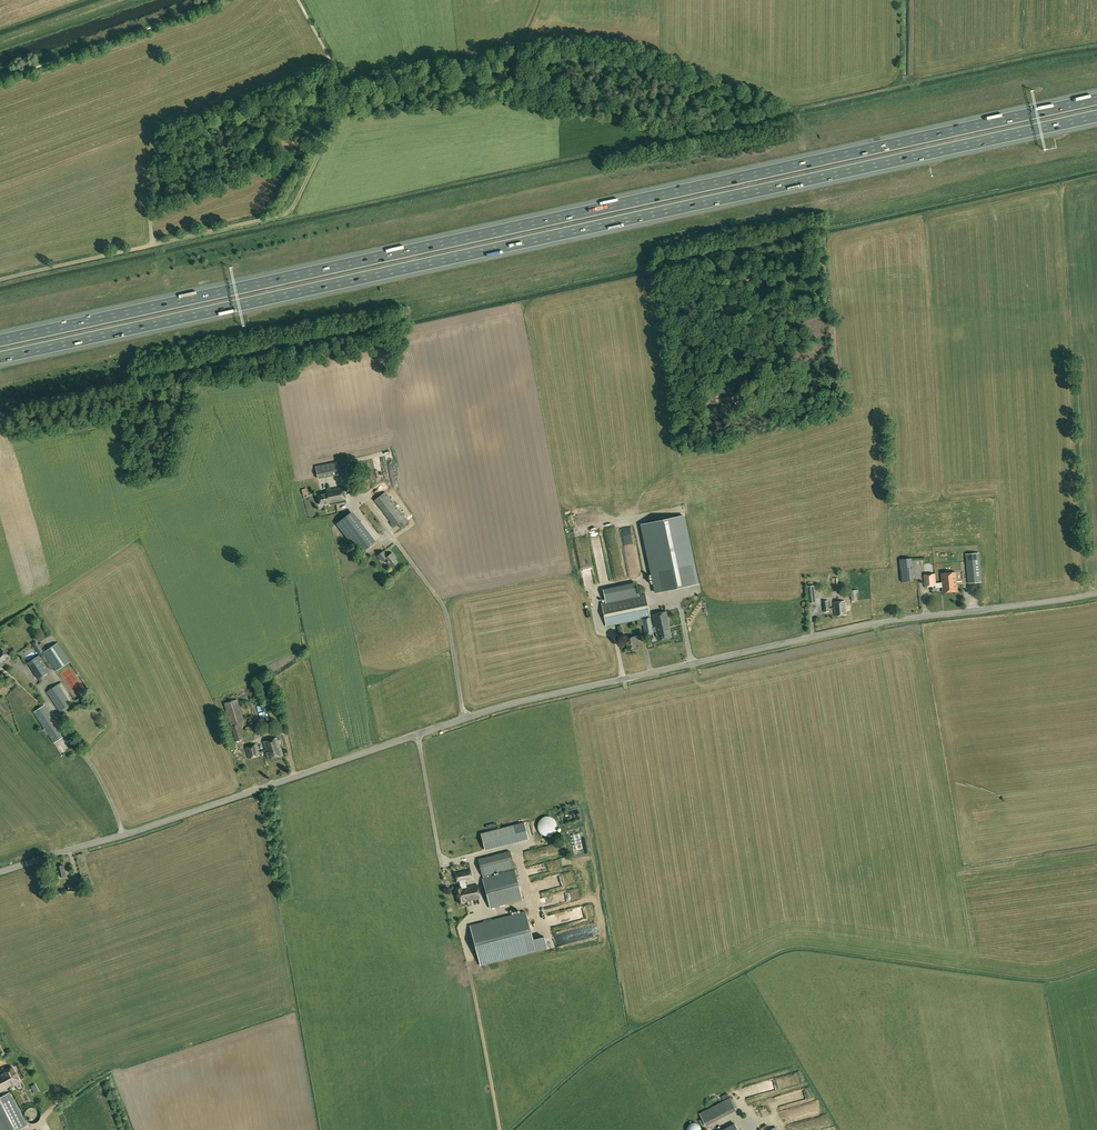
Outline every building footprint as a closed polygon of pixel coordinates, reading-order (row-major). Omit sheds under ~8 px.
[(351,476),(347,460),(315,466),(318,479),(337,475),(338,479),(351,476)] [(346,502),(343,486),(326,490),(327,493),(318,495),(320,505),(329,503),(330,505),(346,502)] [(398,524),(401,528),(408,523),(385,492),(373,501),(393,528),(398,524)] [(360,553),(373,543),(350,513),(337,523),(360,553)] [(638,523),(653,590),(696,581),(681,514),(638,523)] [(398,563),(393,557),(394,556),(392,553),(387,557),(383,551),(378,556),(382,561),(384,559),(391,568),(398,563)] [(979,553),(966,554),(969,583),(981,582),(979,553)] [(900,560),(902,582),(913,581),(911,559),(900,560)] [(943,583),(936,583),(935,574),(924,575),(925,587),(936,586),(936,588),(942,587),(943,593),(958,591),(957,584),(956,572),(942,573),(943,583)] [(851,600),(857,600),(857,595),(859,595),(858,589),(850,590),(851,600)] [(647,602),(645,594),(644,594),(637,596),(616,600),(607,602),(602,603),(606,626),(621,623),(636,620),(642,619),(643,626),(645,634),(653,632),(656,632),(658,640),(672,637),(670,629),(666,611),(652,614),(655,628),(653,629),(650,616),(647,602)] [(845,601),(834,602),(835,616),(847,615),(845,601)] [(627,649),(636,647),(634,636),(625,638),(627,649)] [(54,668),(56,671),(70,662),(58,643),(41,654),(51,670),(54,668)] [(0,648),(0,663),(3,665),(10,657),(0,648)] [(28,663),(41,682),(44,680),(41,676),(49,671),(39,655),(28,663)] [(47,692),(60,711),(71,704),(69,701),(71,700),(68,696),(67,697),(67,696),(69,695),(61,683),(47,692)] [(239,724),(244,723),(237,700),(224,703),(236,741),(243,739),(239,724)] [(65,736),(64,734),(44,705),(34,712),(54,743),(65,736)] [(281,748),(280,748),(277,737),(263,742),(267,752),(266,752),(268,760),(283,755),(281,748)] [(249,759),(259,755),(256,744),(246,748),(249,759)] [(513,824),(480,833),(485,850),(518,842),(513,824)] [(478,859),(483,875),(514,867),(510,851),(478,859)] [(65,874),(66,874),(63,865),(56,867),(58,875),(61,874),(62,878),(66,877),(65,874)] [(457,881),(459,881),(460,886),(455,887),(459,904),(466,902),(465,901),(480,898),(477,885),(467,887),(465,880),(472,878),(471,870),(455,873),(457,881)] [(515,870),(483,879),(490,908),(523,899),(515,870)] [(81,881),(75,883),(68,884),(69,891),(83,888),(81,881)] [(526,911),(471,926),(481,965),(547,947),(544,936),(533,939),(526,911)] [(559,912),(549,914),(550,917),(557,916),(558,923),(561,923),(559,912)] [(0,1075),(0,1091),(12,1085),(13,1085),(20,1081),(13,1067),(4,1072),(3,1073),(0,1075)] [(35,1084),(31,1086),(35,1094),(39,1091),(35,1084)] [(27,1126),(28,1125),(27,1124),(26,1124),(10,1093),(0,1098),(0,1127),(1,1129),(18,1129),(27,1126)] [(736,1110),(730,1098),(699,1114),(706,1126),(736,1110)] [(25,1114),(25,1115),(25,1117),(25,1118),(25,1119),(26,1120),(27,1121),(28,1121),(28,1122),(29,1122),(30,1123),(31,1123),(32,1123),(33,1123),(34,1123),(35,1123),(36,1123),(36,1122),(37,1122),(38,1121),(39,1120),(40,1119),(40,1118),(41,1117),(41,1116),(41,1115),(41,1114),(41,1113),(40,1112),(40,1111),(39,1110),(38,1109),(37,1108),(36,1107),(34,1107),(33,1107),(32,1107),(31,1107),(30,1107),(29,1108),(28,1108),(27,1109),(26,1110),(26,1111),(25,1112),(25,1113),(25,1114)]
